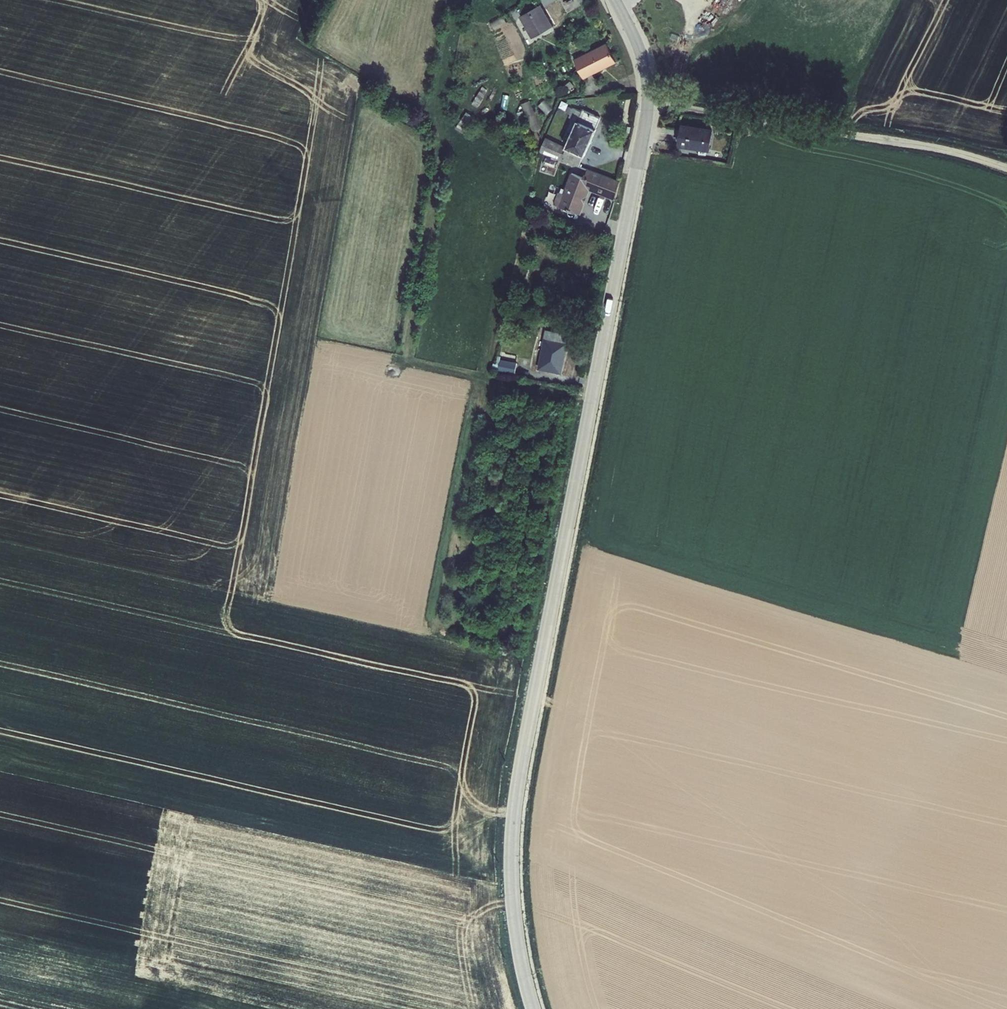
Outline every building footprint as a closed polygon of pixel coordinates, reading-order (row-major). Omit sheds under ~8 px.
[(541,4),(519,16),(531,38),(553,26),(541,4)] [(606,43),(573,59),(583,79),(616,63),(606,43)] [(528,100),(521,103),(534,131),(540,128),(528,100)] [(544,100),(537,106),(546,115),(552,109),(544,100)] [(545,137),(539,152),(578,167),(583,156),(584,156),(596,129),(595,129),(600,118),(582,110),(581,111),(572,108),(572,109),(568,107),(565,113),(569,114),(568,117),(577,121),(565,146),(545,137)] [(467,112),(456,128),(462,133),(473,117),(467,112)] [(680,124),(677,147),(709,152),(713,129),(680,124)] [(545,158),(542,165),(553,168),(555,161),(545,158)] [(558,193),(553,204),(558,206),(580,214),(589,191),(614,200),(619,181),(588,169),(584,178),(570,173),(564,190),(561,188),(559,193),(558,193)] [(545,330),(537,370),(561,374),(569,334),(545,330)] [(499,359),(497,371),(515,374),(517,363),(499,359)]
